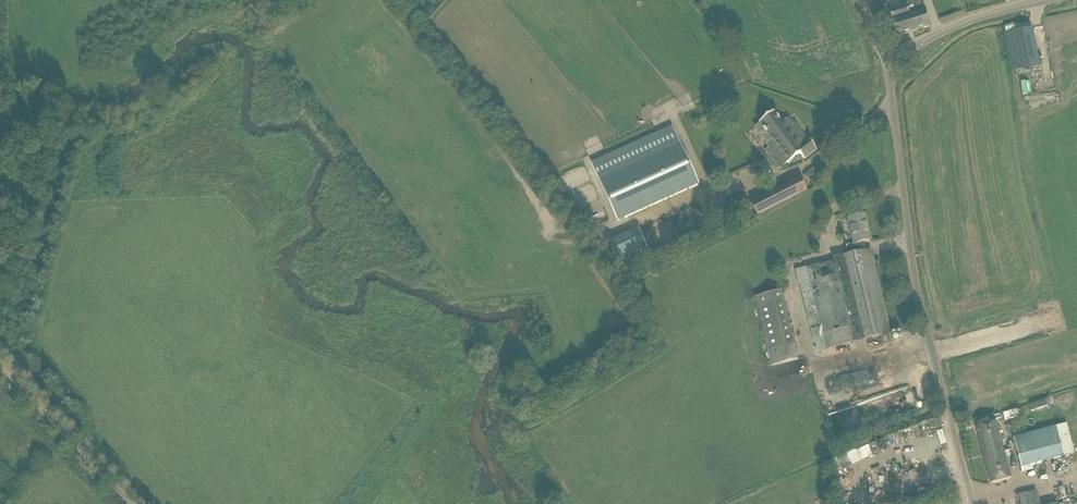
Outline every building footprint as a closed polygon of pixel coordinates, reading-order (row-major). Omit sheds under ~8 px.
[(926,16),(924,9),(924,10),(921,0),(905,0),(906,5),(907,5),(916,31),(930,26),(926,16)] [(906,5),(899,7),(889,11),(892,20),(891,20),(896,37),(916,31),(907,5),(906,5)] [(1038,64),(1034,40),(1032,29),(1005,34),(1007,45),(1012,69),(1038,64)] [(766,132),(759,137),(765,145),(764,146),(767,149),(765,150),(779,169),(800,153),(804,159),(808,156),(817,150),(808,138),(806,139),(795,124),(792,126),(787,119),(782,123),(773,112),(765,118),(759,123),(759,124),(766,132)] [(592,163),(618,221),(698,185),(679,145),(671,127),(592,163)] [(726,158),(724,154),(718,156),(722,165),(731,162),(729,156),(726,158)] [(750,202),(757,216),(806,193),(799,178),(750,202)] [(865,215),(854,217),(847,219),(854,245),(845,247),(847,255),(866,251),(863,242),(871,241),(865,215)] [(866,251),(847,255),(833,259),(833,262),(853,343),(891,333),(871,250),(866,251)] [(833,262),(807,268),(826,349),(853,343),(833,262)] [(780,291),(754,298),(772,365),(798,359),(780,291)] [(1045,407),(1043,400),(1002,412),(1004,419),(1045,407)] [(1011,479),(1008,469),(1006,470),(1003,459),(1006,458),(996,423),(976,428),(991,484),(1011,479)] [(1064,457),(1056,427),(1013,438),(1021,468),(1064,457)] [(870,443),(837,454),(842,469),(875,457),(870,443)] [(952,451),(944,453),(948,467),(956,465),(952,451)] [(897,463),(900,473),(921,466),(918,456),(897,463)] [(1029,492),(1019,495),(1021,503),(1040,503),(1036,490),(1029,492)]
